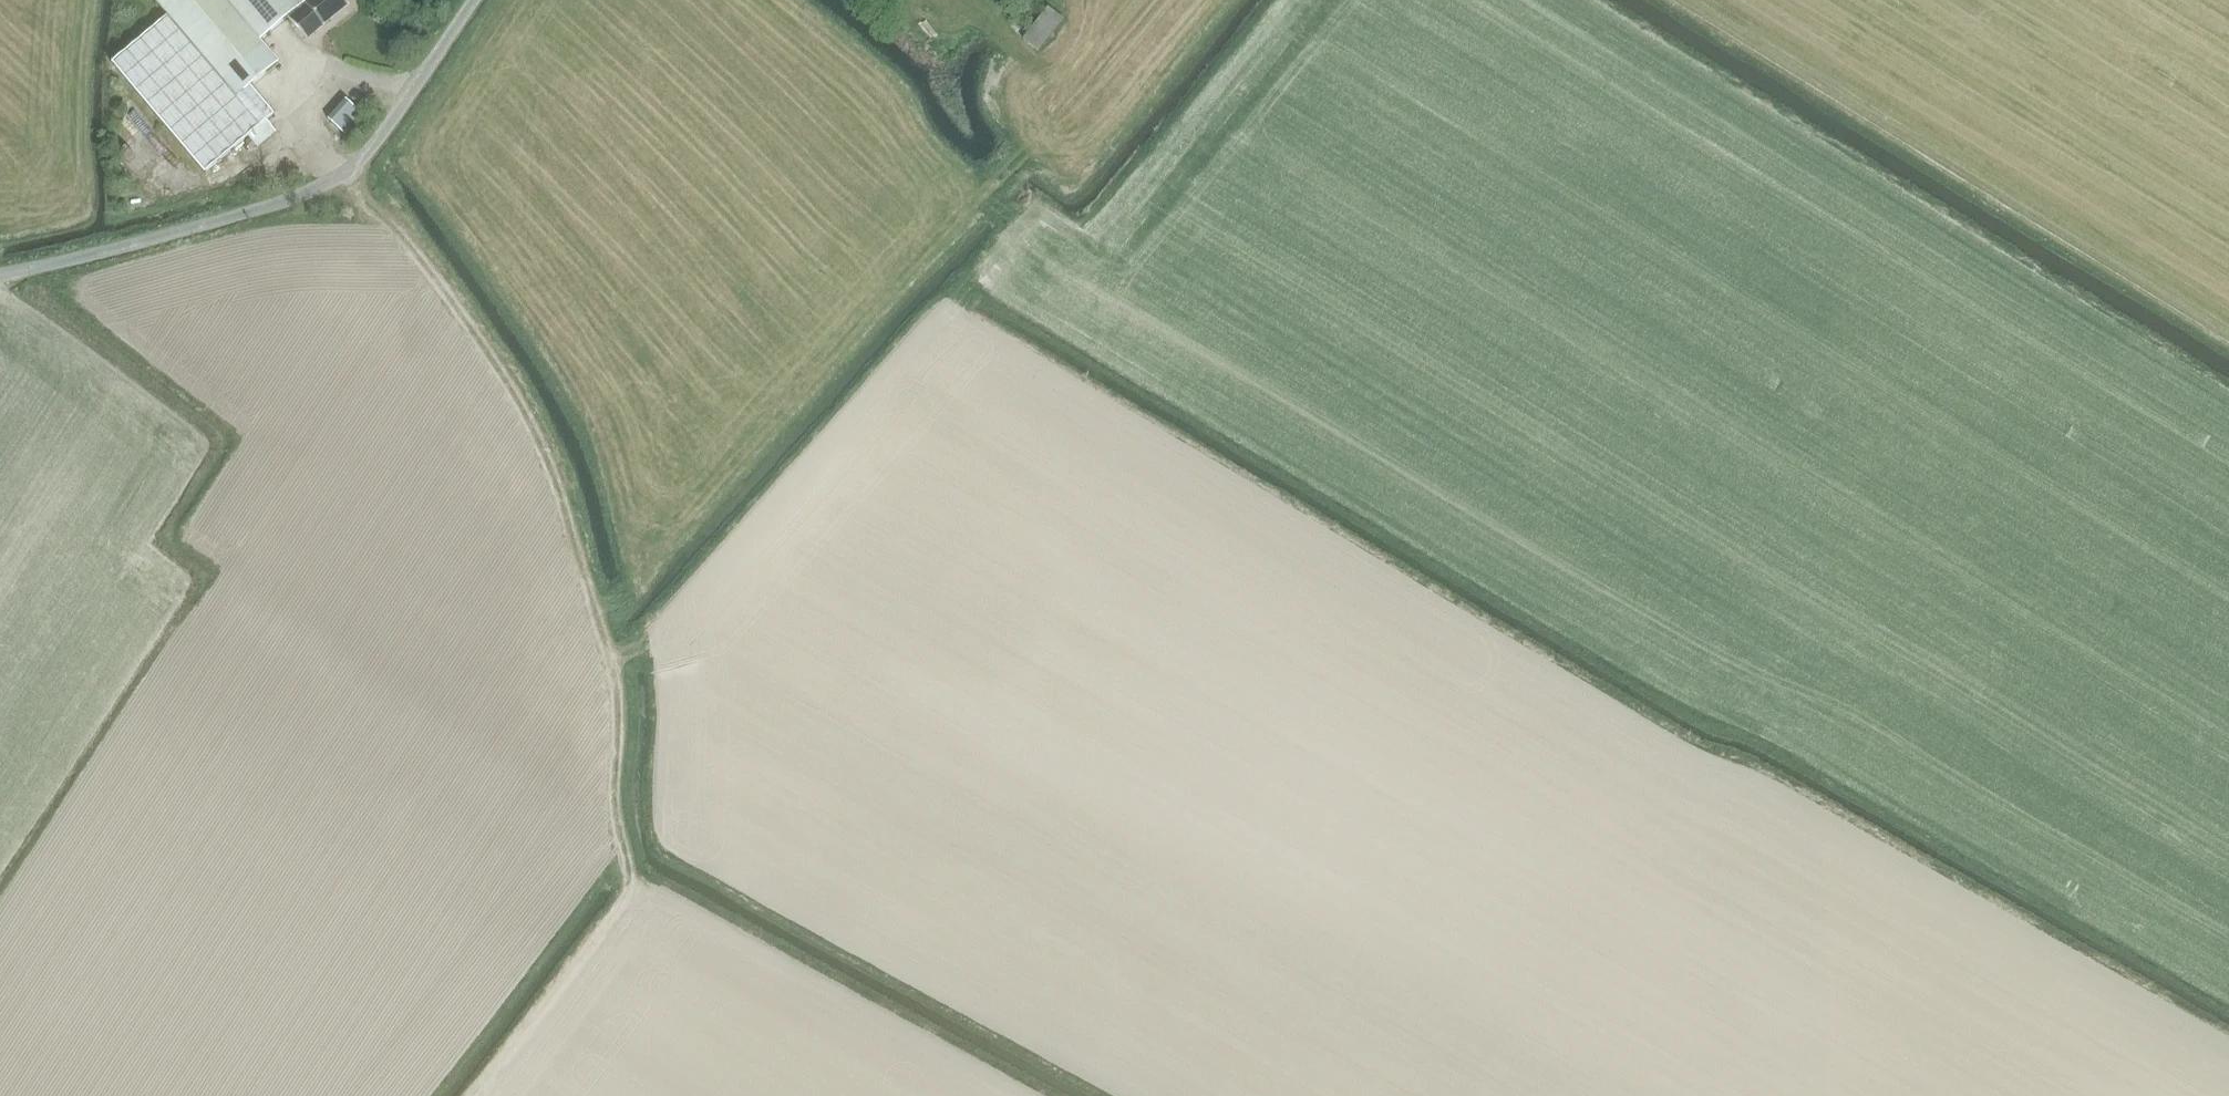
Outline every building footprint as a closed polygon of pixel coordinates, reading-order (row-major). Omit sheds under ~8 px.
[(175,22),(116,71),(201,172),(245,136),(254,148),(274,132),(264,120),(272,114),(248,86),(277,62),(264,47),(265,46),(260,41),(288,17),(306,38),(348,4),(344,0),(156,0),(175,22)] [(1038,52),(1063,20),(1047,7),(1021,39),(1038,52)] [(399,25),(390,37),(401,45),(410,34),(399,25)] [(329,121),(346,135),(364,113),(347,99),(329,121)]
